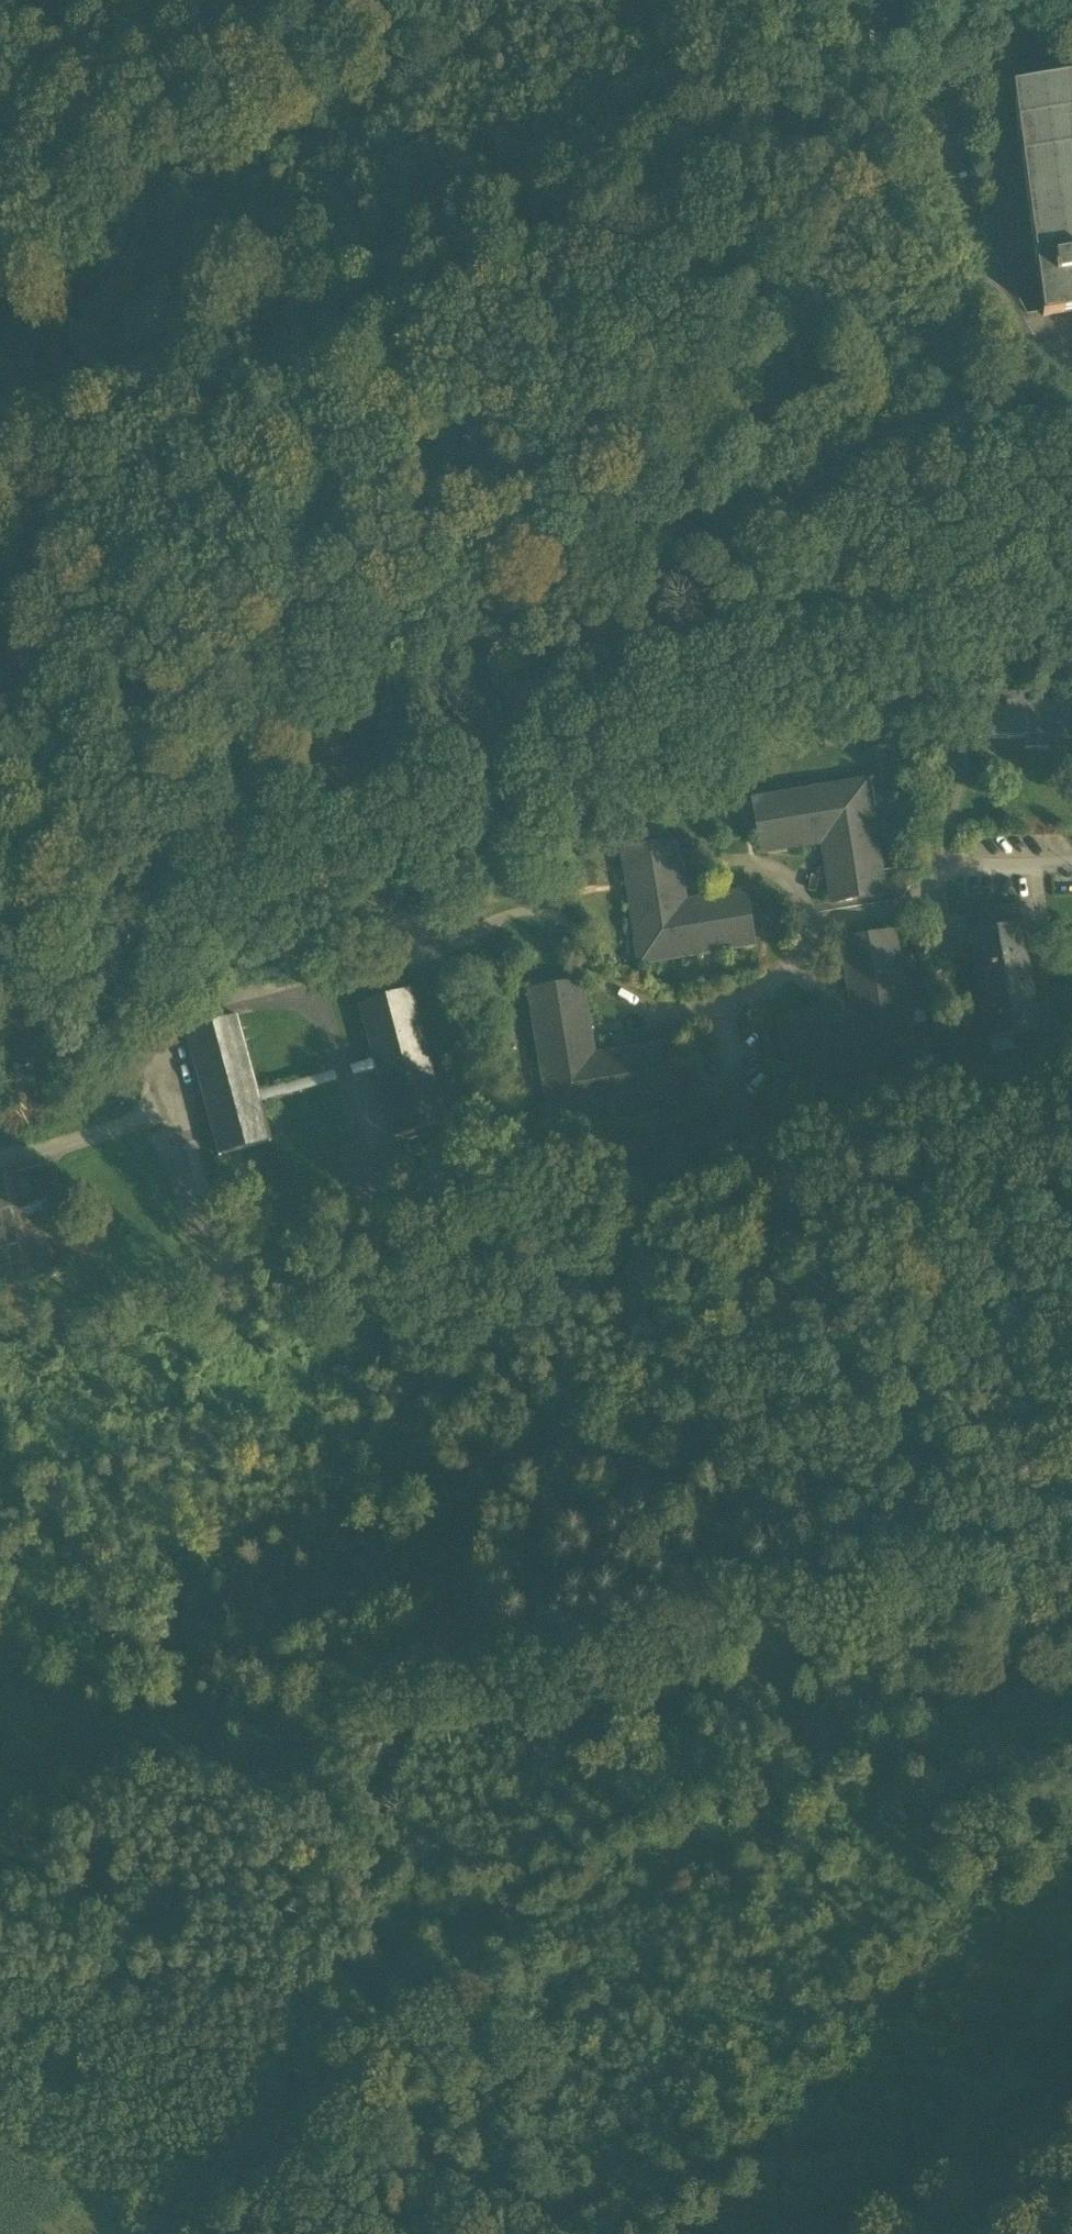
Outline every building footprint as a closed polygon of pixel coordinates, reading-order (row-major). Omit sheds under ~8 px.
[(1013,85),(1044,316),(1071,312),(1071,77),(1013,85)] [(1011,690),(1010,682),(963,683),(964,732),(999,731),(999,722),(1009,722),(1009,731),(1012,731),(1012,743),(1065,741),(1064,721),(1071,721),(1071,706),(1071,689),(1011,690)] [(825,850),(833,902),(885,894),(883,879),(876,880),(875,873),(882,872),(867,782),(755,800),(758,822),(765,821),(766,828),(759,829),(763,852),(815,844),(815,839),(823,838),(828,841),(829,850),(825,850)] [(627,872),(641,963),(754,945),(750,922),(743,923),(742,917),(749,915),(745,892),(693,901),(694,905),(686,907),(680,903),(679,894),(684,894),(675,842),(623,850),(626,866),(632,865),(633,871),(627,872)] [(982,1041),(982,1043),(1035,1034),(1034,1031),(1029,1032),(1027,1019),(1032,1018),(1012,903),(1011,903),(1010,903),(964,911),(968,935),(964,936),(964,938),(970,937),(973,953),(967,954),(973,992),(979,991),(982,1007),(976,1008),(979,1025),(985,1024),(988,1040),(982,1041)] [(785,1056),(789,1079),(914,1059),(894,933),(872,937),(873,943),(866,944),(865,938),(842,942),(849,982),(854,986),(857,986),(858,992),(855,993),(851,998),(854,1015),(833,1019),(829,1024),(830,1027),(823,1028),(823,1025),(818,1021),(780,1027),(784,1050),(791,1049),(792,1055),(785,1056)] [(964,938),(967,954),(973,953),(970,937),(964,938)] [(530,992),(550,1118),(676,1097),(672,1075),(666,1076),(665,1069),(671,1068),(668,1045),(630,1051),(626,1056),(627,1060),(620,1061),(620,1057),(615,1054),(594,1057),(591,1039),(586,1036),(583,1036),(582,1030),(585,1029),(589,1024),(582,983),(559,987),(560,993),(554,994),(553,988),(530,992)] [(362,1005),(376,1060),(352,1066),(354,1076),(379,1069),(396,1137),(394,1137),(395,1139),(447,1125),(446,1124),(444,1124),(410,993),(412,992),(411,990),(360,1004),(360,1006),(362,1005)] [(979,991),(973,992),(976,1008),(982,1007),(979,991)] [(333,1071),(257,1092),(237,1016),(239,1015),(238,1012),(185,1027),(186,1029),(188,1029),(211,1114),(209,1115),(219,1155),(222,1155),(219,1145),(267,1133),(269,1142),(272,1141),(262,1101),(337,1081),(333,1071)] [(985,1024),(979,1025),(982,1041),(988,1040),(985,1024)] [(69,1274),(47,1164),(0,1174),(0,1288),(69,1274)]
